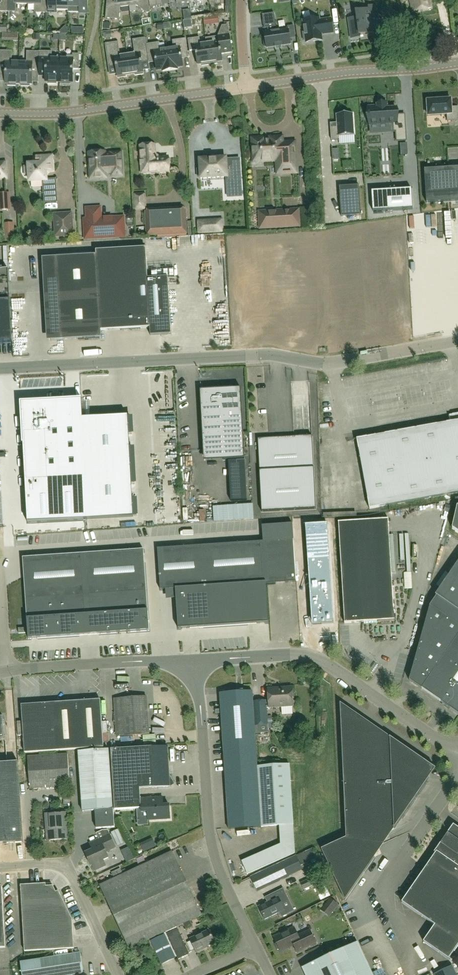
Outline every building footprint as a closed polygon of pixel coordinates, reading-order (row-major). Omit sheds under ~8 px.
[(8,12),(8,0),(0,0),(0,12),(8,12)] [(8,12),(16,12),(16,4),(28,5),(29,0),(8,0),(8,12)] [(28,5),(35,5),(35,13),(48,13),(49,0),(29,0),(28,5)] [(69,0),(50,0),(49,11),(55,11),(55,8),(68,8),(69,0)] [(68,8),(69,8),(69,12),(88,12),(88,0),(69,0),(68,8)] [(129,0),(107,0),(106,18),(120,20),(121,7),(130,6),(129,0)] [(130,6),(136,5),(146,13),(151,12),(150,7),(149,0),(129,0),(130,6)] [(432,9),(430,0),(410,0),(413,13),(432,9)] [(348,19),(351,38),(360,37),(360,35),(373,33),(372,22),(379,21),(377,5),(369,6),(369,9),(356,11),(357,17),(348,19)] [(283,47),(282,46),(291,45),(290,39),(296,38),(294,26),(288,27),(288,29),(274,31),(273,27),(276,27),(274,13),(262,15),(264,28),(268,28),(269,32),(265,32),(266,40),(263,40),(264,47),(267,47),(267,48),(275,47),(275,48),(283,47)] [(212,25),(211,16),(203,17),(204,26),(212,25)] [(333,33),(331,19),(319,20),(319,19),(303,21),(305,33),(303,33),(304,41),(306,41),(306,43),(322,40),(321,34),(325,33),(326,34),(333,33)] [(207,44),(211,65),(218,64),(218,62),(223,61),(222,54),(232,52),(228,25),(223,26),(218,36),(206,38),(206,44),(207,44)] [(207,44),(206,44),(201,45),(200,37),(188,39),(190,51),(196,50),(198,65),(202,64),(202,66),(211,65),(207,44)] [(135,52),(127,53),(130,74),(135,74),(135,76),(144,74),(142,64),(143,62),(149,61),(146,44),(145,38),(133,40),(135,52)] [(173,48),(167,49),(170,71),(178,70),(177,68),(183,67),(182,59),(183,57),(188,56),(186,39),(173,41),(173,47),(173,48)] [(130,74),(127,53),(120,54),(118,42),(105,44),(108,67),(115,66),(116,67),(118,78),(126,77),(126,75),(130,74)] [(170,71),(167,49),(161,50),(159,42),(146,44),(149,61),(149,60),(150,60),(155,59),(157,70),(163,70),(163,72),(170,71)] [(0,51),(0,74),(4,74),(6,76),(6,84),(8,84),(8,86),(16,86),(16,84),(19,84),(19,63),(12,62),(12,51),(0,51)] [(27,63),(19,63),(19,84),(21,84),(21,86),(30,86),(30,84),(32,85),(32,77),(34,75),(39,75),(39,70),(39,52),(27,51),(27,63)] [(39,51),(39,52),(39,70),(44,71),(46,72),(46,82),(48,82),(48,84),(57,84),(57,82),(59,82),(60,56),(52,56),(52,52),(39,51)] [(60,56),(59,82),(62,82),(62,84),(70,84),(71,82),(73,82),(73,69),(79,70),(79,54),(73,54),(73,56),(60,56)] [(428,101),(428,103),(426,103),(426,111),(428,111),(429,116),(447,115),(447,121),(457,120),(457,107),(452,108),(451,100),(428,101)] [(388,109),(387,104),(377,104),(377,106),(368,107),(370,125),(393,123),(394,131),(396,131),(397,141),(407,141),(405,115),(397,115),(396,108),(388,109)] [(353,114),(337,115),(338,127),(331,127),(331,140),(339,140),(339,137),(354,136),(353,114)] [(262,138),(250,138),(251,156),(262,155),(262,157),(265,160),(274,159),(275,183),(295,182),(294,171),(288,172),(287,166),(294,166),(292,141),(280,142),(280,137),(268,137),(268,140),(262,140),(262,138)] [(155,145),(141,146),(142,173),(152,172),(152,174),(160,174),(160,172),(169,171),(168,157),(159,158),(155,155),(155,145)] [(122,175),(121,152),(111,153),(105,154),(105,152),(101,152),(101,150),(93,150),(93,152),(89,153),(90,166),(93,166),(93,170),(98,175),(106,174),(106,173),(112,172),(112,175),(122,175)] [(227,162),(226,158),(200,160),(200,169),(197,169),(198,177),(201,177),(201,179),(227,177),(228,197),(242,196),(240,161),(227,162)] [(47,180),(46,172),(53,171),(52,159),(37,160),(37,164),(29,164),(29,166),(25,167),(25,175),(29,175),(30,181),(43,181),(44,194),(57,193),(57,184),(52,184),(51,179),(47,180)] [(425,169),(427,203),(457,201),(457,167),(425,169)] [(361,215),(359,185),(339,187),(341,217),(361,215)] [(373,211),(413,209),(412,189),(372,191),(373,211)] [(2,194),(2,210),(10,209),(9,193),(2,194)] [(135,209),(146,209),(145,193),(135,193),(135,209)] [(252,210),(251,210),(253,230),(262,230),(262,229),(263,228),(298,226),(298,211),(274,212),(274,215),(271,215),(271,213),(272,213),(271,209),(271,207),(271,206),(251,207),(252,210)] [(187,233),(186,209),(146,212),(147,236),(187,233)] [(84,219),(85,239),(125,237),(124,217),(101,218),(101,210),(86,211),(87,219),(84,219)] [(72,213),(55,214),(56,236),(73,235),(72,213)] [(222,219),(198,221),(199,233),(223,232),(222,219)] [(15,240),(14,223),(4,223),(5,241),(15,240)] [(446,238),(415,240),(419,310),(427,310),(426,307),(450,305),(446,238)] [(146,248),(96,251),(96,255),(101,331),(151,328),(151,335),(171,334),(167,278),(148,279),(146,248)] [(96,255),(56,257),(61,341),(101,338),(101,331),(96,255)] [(12,342),(8,269),(0,270),(0,343),(12,342)] [(200,390),(204,451),(224,450),(224,460),(245,459),(241,388),(200,390)] [(82,400),(21,403),(28,523),(88,519),(83,419),(82,400)] [(128,417),(83,419),(88,519),(134,517),(128,417)] [(357,439),(370,509),(457,493),(457,421),(357,439)] [(312,436),(258,439),(262,512),(316,509),(312,436)] [(389,519),(339,522),(345,623),(378,621),(378,623),(395,622),(395,620),(389,519)] [(328,525),(306,526),(312,627),(334,625),(328,525)] [(441,538),(437,549),(442,551),(446,540),(441,538)] [(294,540),(264,542),(266,584),(267,584),(297,582),(294,540)] [(264,542),(158,549),(161,590),(176,589),(178,629),(269,623),(267,584),(266,584),(264,542)] [(144,550),(84,554),(89,635),(109,634),(122,633),(129,632),(131,634),(138,634),(139,632),(149,631),(149,626),(147,600),(144,550)] [(442,553),(440,557),(449,561),(451,557),(442,553)] [(84,554),(23,558),(24,577),(25,592),(27,622),(29,639),(39,638),(89,635),(84,554)] [(409,572),(402,572),(402,589),(410,588),(409,572)] [(451,576),(436,595),(437,595),(457,610),(457,580),(451,576)] [(437,595),(430,605),(457,625),(457,610),(437,595)] [(457,636),(457,625),(430,605),(410,680),(422,689),(422,688),(457,636)] [(422,688),(442,702),(441,702),(457,714),(457,636),(422,688)] [(222,710),(216,710),(216,714),(222,714),(229,830),(281,826),(282,845),(242,864),(247,875),(295,852),(289,764),(257,766),(254,726),(268,725),(268,729),(274,729),(273,718),(268,718),(268,708),(269,708),(293,706),(292,688),(282,688),(282,690),(268,690),(269,700),(266,701),(253,702),(252,691),(243,692),(243,690),(237,690),(237,692),(221,693),(222,710)] [(147,697),(115,699),(117,737),(149,735),(147,697)] [(101,700),(74,702),(77,750),(104,748),(101,700)] [(74,702),(48,703),(51,751),(77,750),(74,702)] [(51,751),(48,703),(22,705),(25,753),(51,751)] [(436,769),(340,703),(346,838),(322,849),(345,900),(436,769)] [(142,809),(141,799),(141,789),(171,787),(174,784),(170,777),(168,746),(111,750),(115,811),(142,809)] [(106,750),(82,751),(78,752),(83,812),(95,811),(96,829),(115,828),(113,809),(109,750),(106,750)] [(68,754),(28,757),(30,789),(70,786),(68,754)] [(0,763),(0,843),(24,842),(19,762),(0,763)] [(141,799),(142,809),(142,813),(148,812),(148,820),(170,819),(169,805),(164,805),(163,797),(141,799)] [(51,840),(68,839),(66,813),(46,814),(47,825),(50,825),(51,840)] [(454,827),(437,852),(402,903),(437,926),(425,943),(449,959),(457,947),(457,830),(454,827)] [(111,833),(118,847),(125,843),(118,829),(111,833)] [(96,833),(99,840),(97,841),(100,847),(86,854),(91,866),(92,865),(95,871),(106,866),(104,860),(109,858),(106,852),(116,847),(110,835),(108,830),(102,830),(96,833)] [(153,838),(140,844),(143,852),(156,847),(153,838)] [(312,848),(296,856),(251,877),(257,891),(302,870),(301,866),(317,858),(312,848)] [(172,852),(100,886),(130,949),(202,915),(172,852)] [(112,873),(114,878),(123,874),(121,869),(112,873)] [(316,876),(301,883),(304,890),(319,883),(316,876)] [(325,889),(321,882),(314,885),(318,893),(325,889)] [(46,884),(21,885),(25,952),(74,949),(73,920),(59,891),(56,892),(53,886),(46,886),(46,884)] [(268,902),(259,907),(265,920),(285,910),(282,904),(289,900),(283,889),(266,897),(268,902)] [(330,897),(321,910),(330,916),(339,903),(330,897)] [(346,908),(348,913),(359,908),(357,903),(346,908)] [(274,937),(277,942),(275,944),(278,950),(280,950),(281,951),(293,946),(297,953),(317,944),(310,930),(304,933),(298,936),(294,928),(274,937)] [(179,960),(190,955),(178,929),(167,934),(179,960)] [(190,939),(196,952),(215,943),(209,930),(190,939)] [(165,935),(151,942),(162,965),(176,958),(165,935)] [(358,942),(303,968),(306,974),(373,974),(358,942)] [(41,960),(20,963),(22,974),(76,974),(84,974),(81,953),(41,960)] [(244,960),(238,963),(243,973),(249,971),(244,960)] [(434,974),(435,974),(457,974),(452,966),(434,974)]
